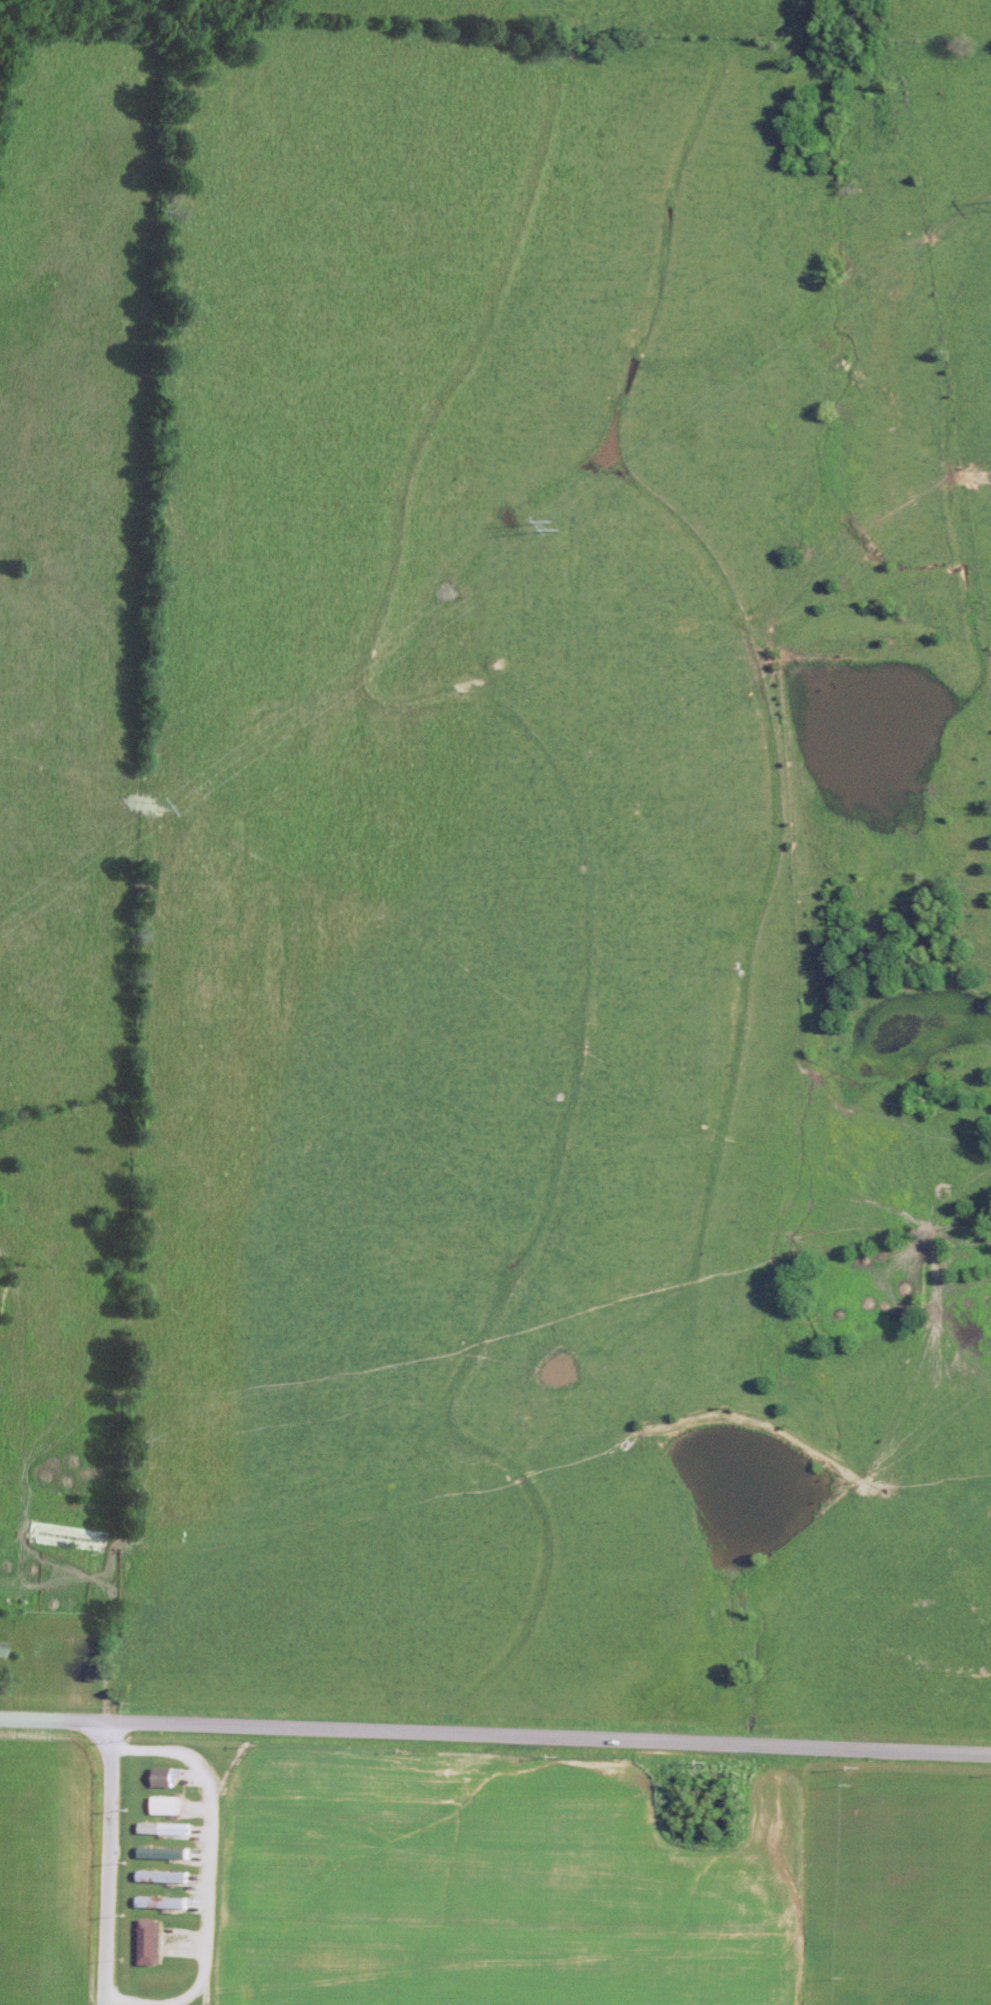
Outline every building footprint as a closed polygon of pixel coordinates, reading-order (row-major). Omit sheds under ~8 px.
[(27,1542),(106,1553),(109,1530),(30,1520),(27,1542)] [(174,1768),(153,1768),(153,1786),(174,1786),(174,1768)] [(186,1798),(150,1793),(149,1802),(185,1807),(186,1798)] [(142,1828),(192,1833),(193,1824),(143,1818),(142,1828)] [(181,1849),(144,1846),(143,1854),(180,1858),(181,1849)] [(176,1874),(143,1868),(141,1878),(175,1883),(176,1874)] [(140,1964),(161,1964),(161,1919),(140,1919),(140,1964)]
